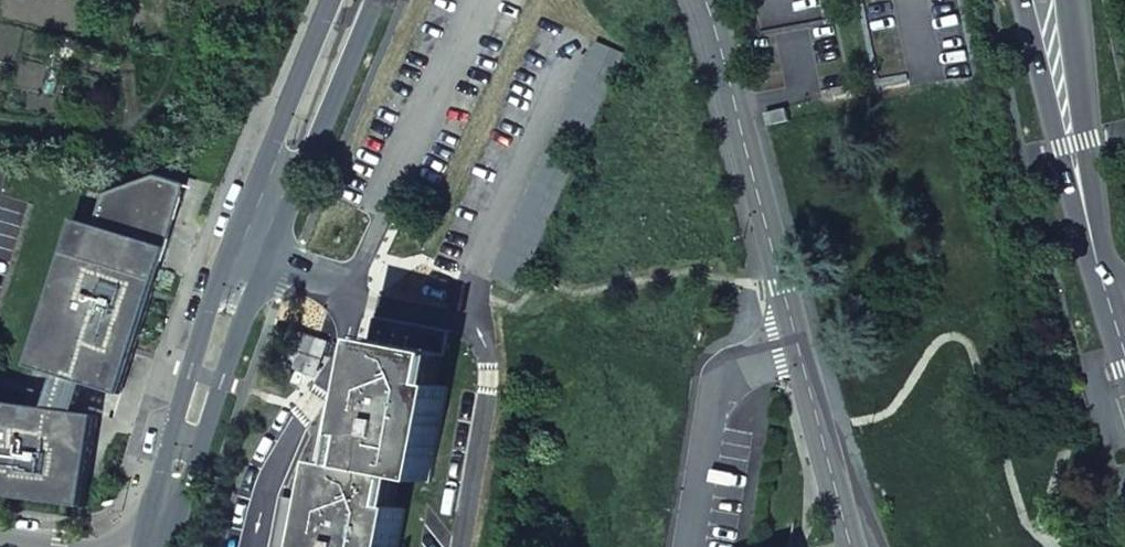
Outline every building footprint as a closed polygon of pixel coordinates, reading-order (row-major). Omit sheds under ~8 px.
[(589,135),(624,58),(597,46),(562,123),(589,135)] [(122,393),(190,177),(163,168),(161,177),(111,196),(101,227),(90,260),(71,254),(36,366),(122,393)] [(81,221),(71,254),(90,260),(101,227),(81,221)] [(405,510),(388,506),(393,474),(429,482),(448,388),(431,384),(436,354),(446,356),(451,331),(375,317),(369,340),(371,341),(354,435),(371,438),(365,469),(329,463),(313,546),(398,546),(405,510)] [(0,402),(0,494),(86,506),(93,461),(99,416),(0,402)] [(284,497),(277,546),(305,546),(313,503),(284,497)]
